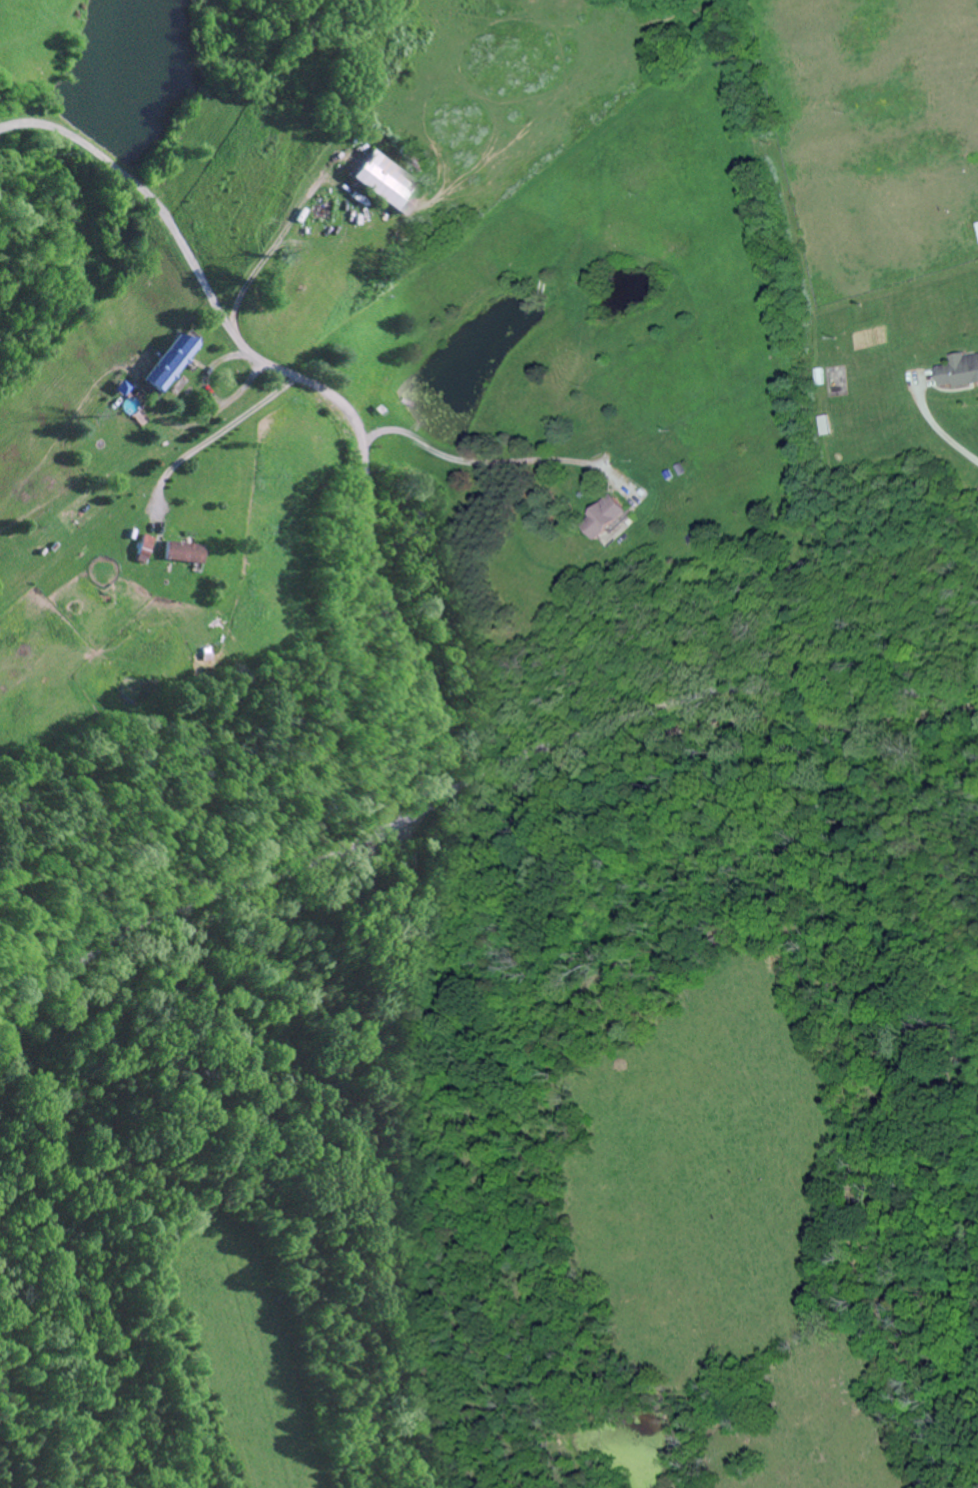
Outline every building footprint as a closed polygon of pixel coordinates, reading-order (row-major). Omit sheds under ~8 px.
[(423,189),(372,152),(351,180),(402,217),(423,189)] [(162,396),(199,347),(181,335),(145,383),(162,396)] [(965,357),(965,354),(950,356),(952,367),(938,370),(941,390),(977,384),(977,355),(965,357)] [(630,513),(613,495),(582,525),(598,542),(630,513)] [(136,562),(146,566),(155,539),(145,536),(136,562)] [(205,548),(168,543),(165,561),(202,567),(205,548)]
